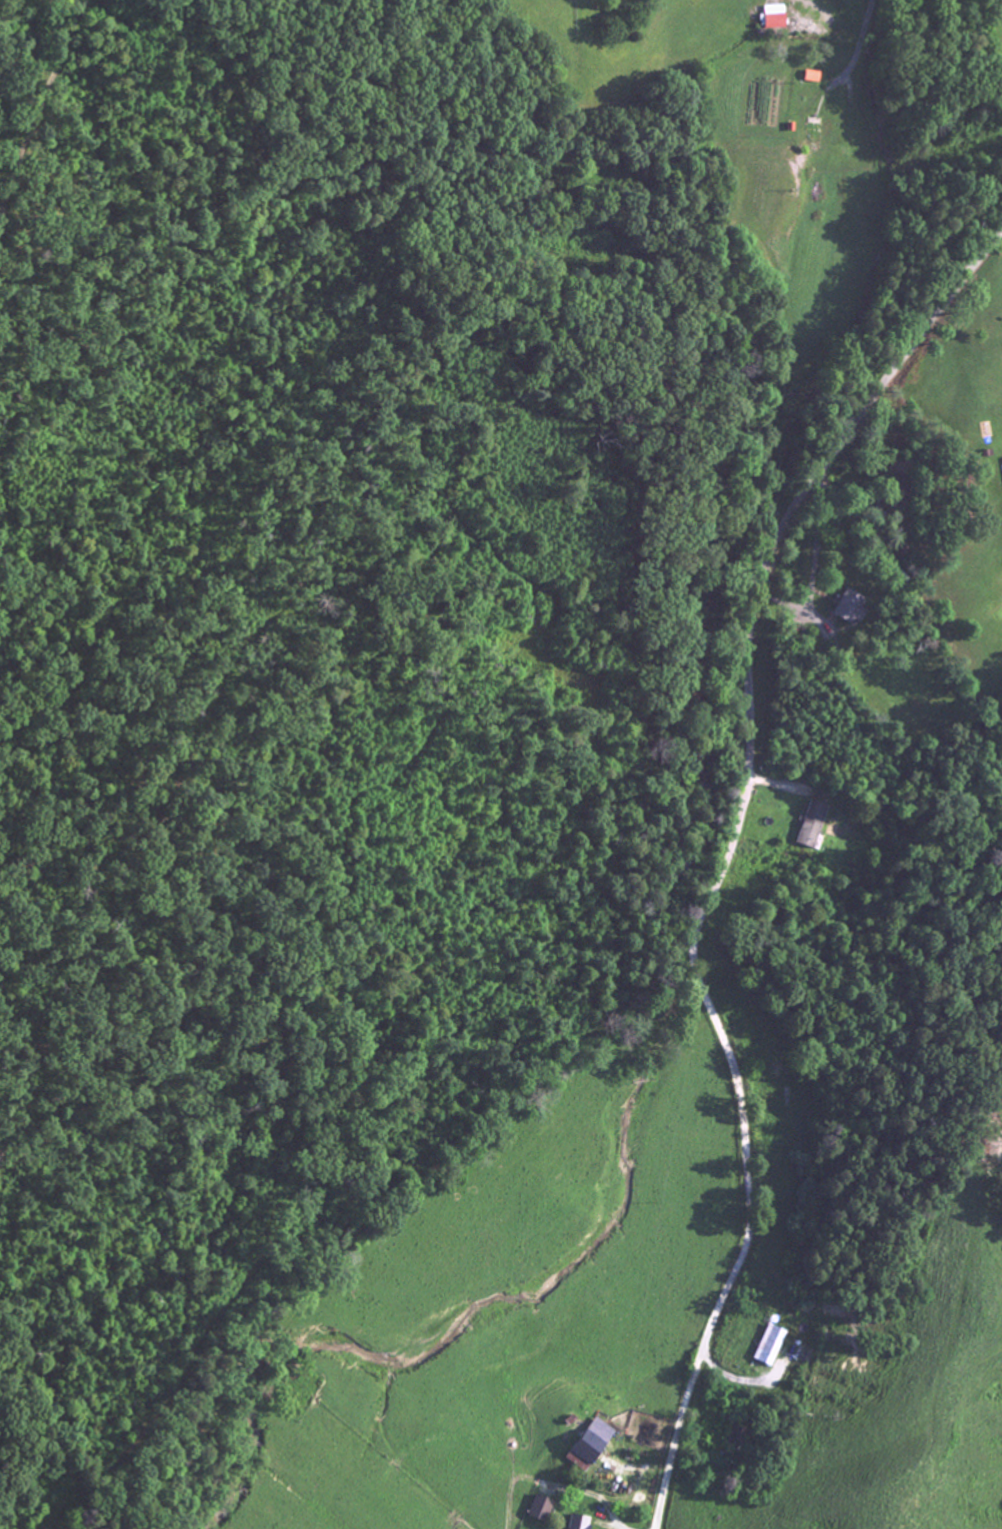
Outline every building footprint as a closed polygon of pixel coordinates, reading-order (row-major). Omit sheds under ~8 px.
[(767,31),(789,30),(788,8),(767,9),(767,31)] [(864,625),(869,612),(863,610),(868,598),(847,590),(836,616),(855,624),(856,621),(864,625)] [(799,845),(816,851),(831,808),(814,802),(799,845)] [(775,1369),(790,1334),(771,1326),(756,1361),(775,1369)] [(569,1463),(589,1476),(609,1444),(589,1432),(569,1463)] [(548,1525),(557,1504),(540,1496),(531,1517),(548,1525)] [(593,1520),(573,1517),(571,1528),(592,1528),(593,1520)]
